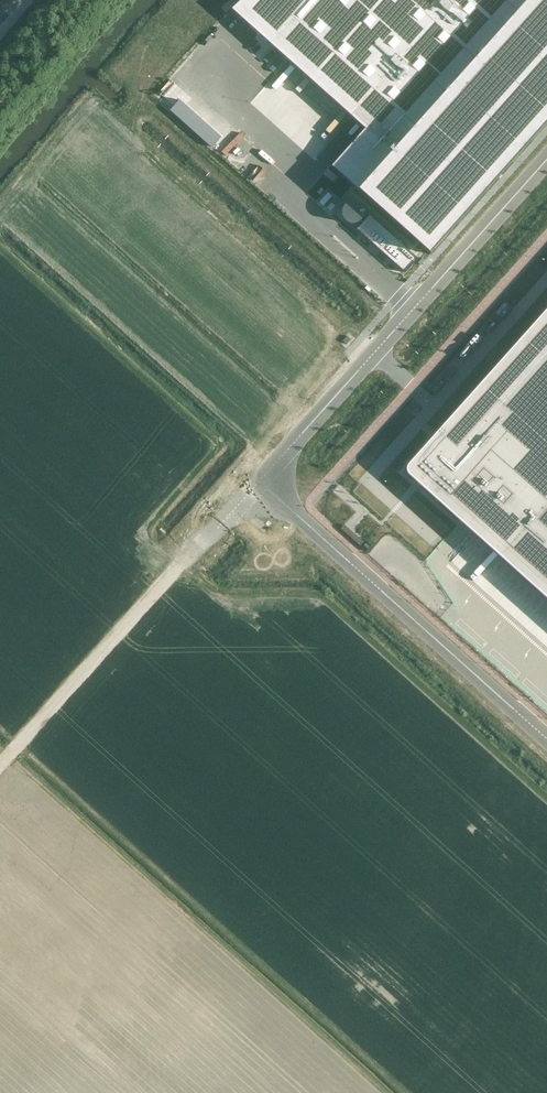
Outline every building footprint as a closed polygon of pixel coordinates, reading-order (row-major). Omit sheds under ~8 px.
[(231,9),(288,60),(352,118),(364,129),(331,166),(430,254),(499,177),(502,173),(546,123),(546,0),(241,0),(231,9)] [(351,201),(348,202),(345,205),(343,208),(342,211),(342,215),(344,218),(346,221),(349,223),(353,223),(357,223),(360,221),(362,218),(364,215),(364,211),(363,208),(361,205),(358,202),(355,201),(351,201)] [(369,215),(356,229),(405,273),(418,258),(369,215)] [(407,468),(407,470),(408,472),(409,474),(414,479),(441,503),(546,598),(546,309),(430,440),(413,459),(408,464),(407,466),(407,468)] [(493,320),(484,330),(488,334),(497,324),(493,320)] [(452,366),(443,376),(447,379),(456,369),(452,366)] [(439,380),(431,389),(436,392),(443,384),(439,380)] [(360,546),(364,541),(344,524),(340,528),(360,546)]
